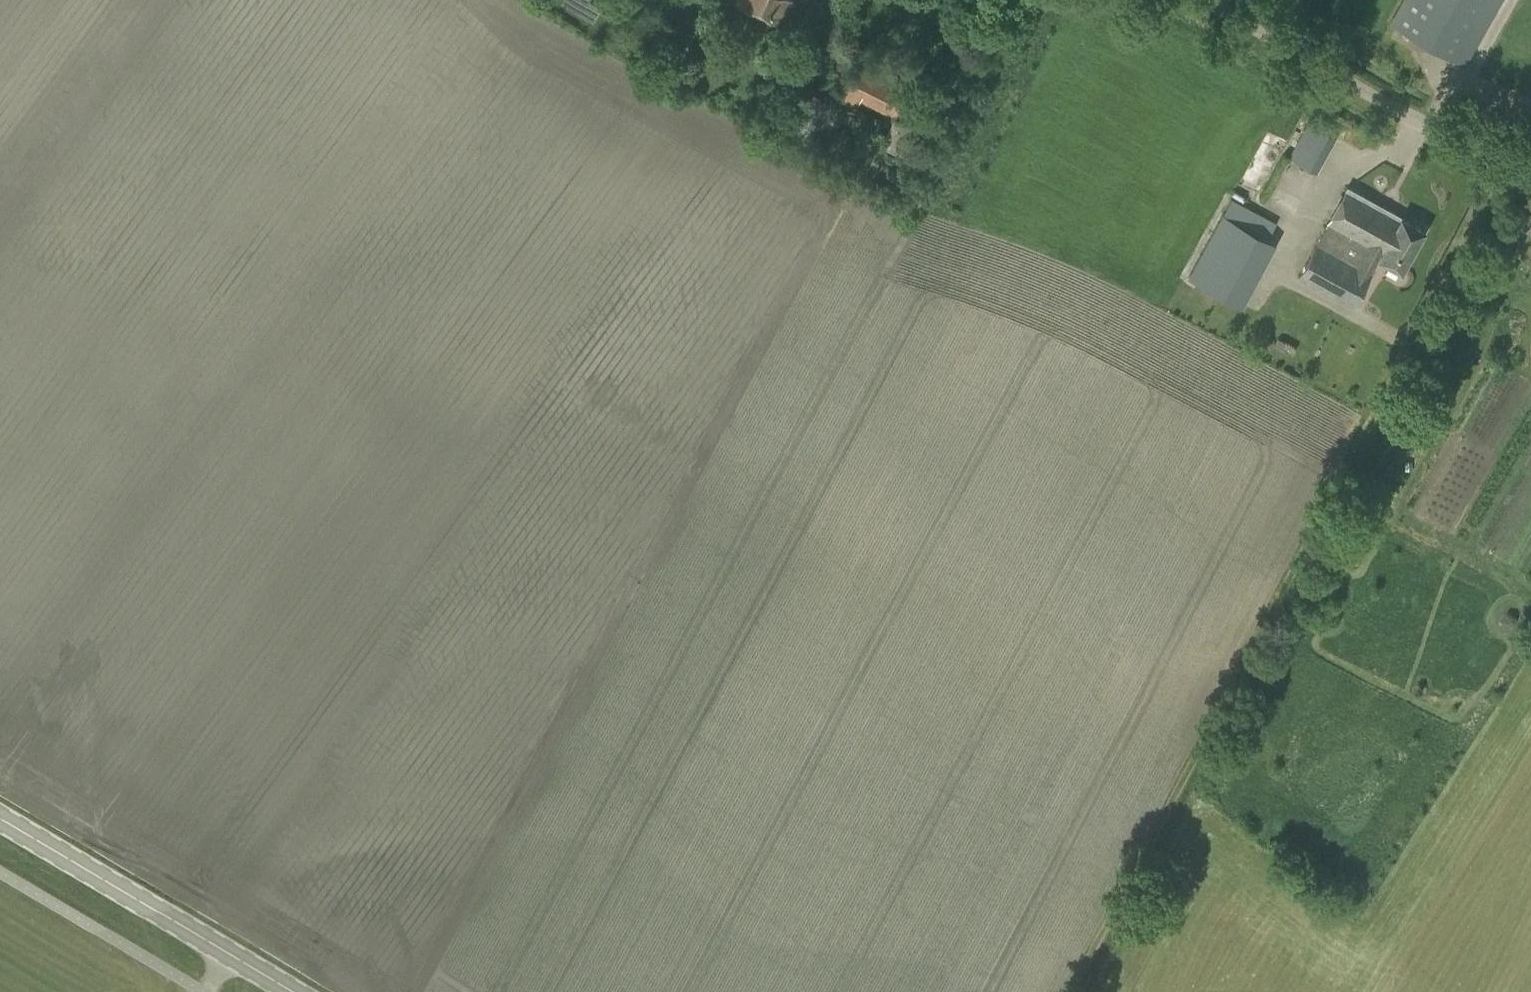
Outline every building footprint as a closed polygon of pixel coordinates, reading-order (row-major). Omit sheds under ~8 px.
[(791,0),(740,0),(739,2),(745,8),(781,23),(791,0)] [(1499,0),(1404,0),(1391,23),(1464,64),(1499,0)] [(894,116),(909,86),(857,60),(837,100),(855,109),(859,100),(891,116),(891,115),(894,116)] [(832,106),(807,89),(806,89),(791,112),(817,129),(832,106)] [(895,117),(881,145),(895,152),(903,136),(904,137),(911,124),(895,117)] [(1307,120),(1288,156),(1317,171),(1335,134),(1307,120)] [(1402,270),(1424,229),(1401,216),(1348,187),(1328,224),(1300,275),(1353,304),(1379,258),(1402,270)] [(1188,277),(1223,296),(1258,232),(1267,237),(1276,222),(1232,197),(1188,277)]
